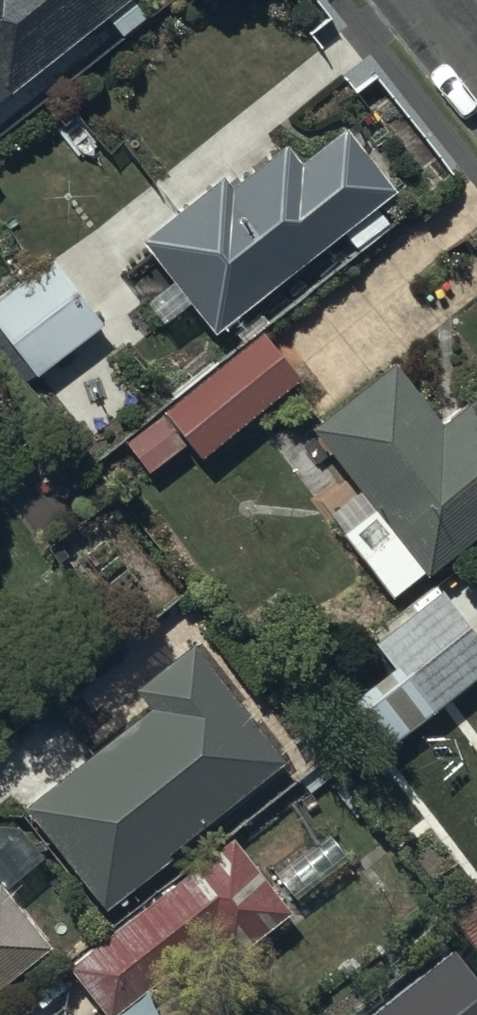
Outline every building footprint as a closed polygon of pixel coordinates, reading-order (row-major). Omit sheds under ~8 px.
[(131,0),(0,0),(0,105),(131,0)] [(226,179),(143,246),(171,285),(149,304),(166,326),(192,306),(216,336),(343,236),(355,251),(387,228),(375,211),(397,195),(350,129),(299,165),(288,148),(232,188),(226,179)] [(0,300),(0,333),(36,379),(52,366),(59,373),(77,359),(71,353),(102,329),(49,262),(0,300)] [(296,382),(257,335),(123,445),(146,474),(185,442),(199,460),(296,382)] [(474,396),(436,428),(420,407),(425,403),(405,376),(398,381),(390,369),(379,378),(375,374),(346,396),(350,401),(310,431),(370,511),(339,534),(388,599),(420,575),(422,578),(476,537),(476,400),(474,396)] [(434,590),(365,642),(389,673),(341,710),(376,756),(476,678),(476,646),(434,590)] [(104,909),(286,762),(192,648),(136,694),(151,712),(26,812),(104,909)] [(231,840),(68,970),(103,1014),(118,1014),(219,933),(237,955),(290,913),(231,840)] [(0,888),(0,989),(49,949),(0,888)]
